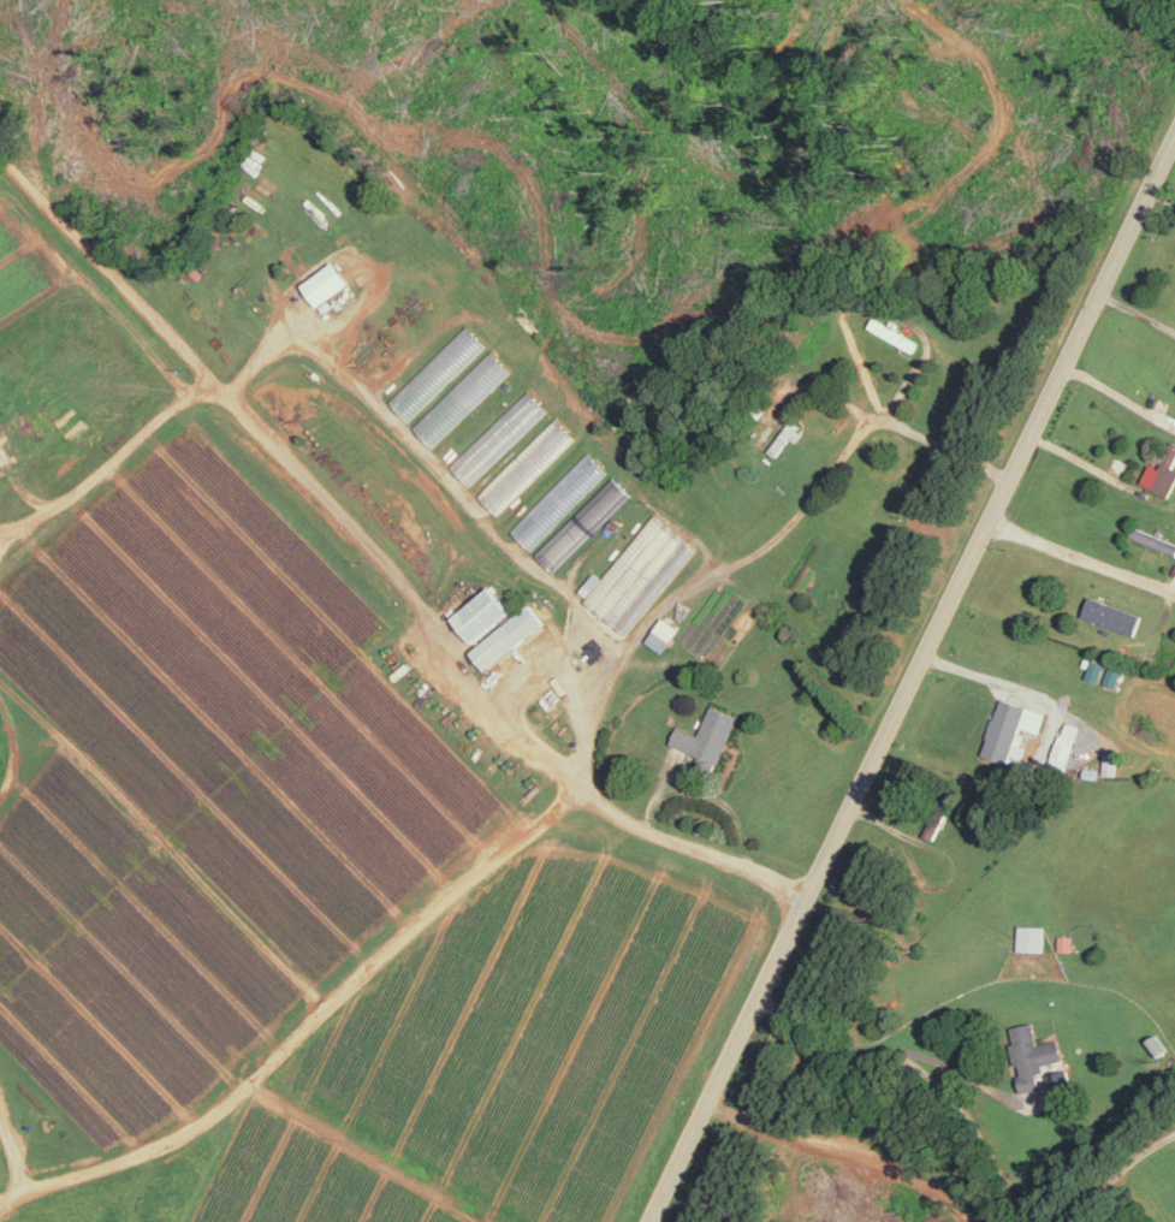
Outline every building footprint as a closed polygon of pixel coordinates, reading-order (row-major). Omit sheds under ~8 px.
[(306,283),(321,306),(355,284),(340,261),(306,283)] [(869,327),(915,352),(920,342),(875,317),(869,327)] [(388,399),(407,420),(488,343),(469,324),(388,399)] [(512,369),(492,349),(413,425),(433,446),(512,369)] [(449,464),(468,484),(549,410),(530,389),(449,464)] [(575,437),(557,417),(477,493),(496,513),(575,437)] [(1174,439),(1151,487),(1163,493),(1174,467),(1174,440),(1174,439)] [(512,529),(532,548),(608,469),(588,450),(512,529)] [(553,570),(634,495),(615,475),(535,551),(553,570)] [(627,633),(686,557),(677,551),(686,539),(672,528),(666,535),(653,525),(655,522),(649,518),(603,578),(594,571),(577,594),(627,633)] [(1134,525),(1130,536),(1174,553),(1174,541),(1134,525)] [(486,670),(548,624),(533,604),(516,616),(495,587),(454,617),(476,646),(471,651),(486,670)] [(1145,612),(1090,597),(1084,618),(1140,633),(1145,612)] [(649,643),(667,652),(680,626),(662,617),(649,643)] [(1100,682),(1106,662),(1093,658),(1087,678),(1100,682)] [(1118,688),(1124,669),(1111,665),(1105,684),(1118,688)] [(1046,711),(1001,698),(984,755),(1009,762),(1020,727),(1040,733),(1046,711)] [(740,713),(712,703),(701,733),(679,725),(672,743),(700,753),(697,762),(708,765),(711,758),(721,762),(740,713)] [(1052,768),(1068,772),(1080,725),(1065,721),(1052,768)] [(1104,773),(1118,775),(1121,755),(1107,753),(1104,773)] [(1020,949),(1047,949),(1048,924),(1020,923),(1020,949)] [(1060,950),(1073,950),(1073,935),(1059,935),(1060,950)] [(1024,1090),(1046,1086),(1041,1064),(1065,1059),(1061,1038),(1039,1042),(1035,1021),(1012,1025),(1016,1042),(1014,1042),(1024,1090)] [(1048,1072),(1053,1097),(1074,1093),(1069,1068),(1048,1072)]
